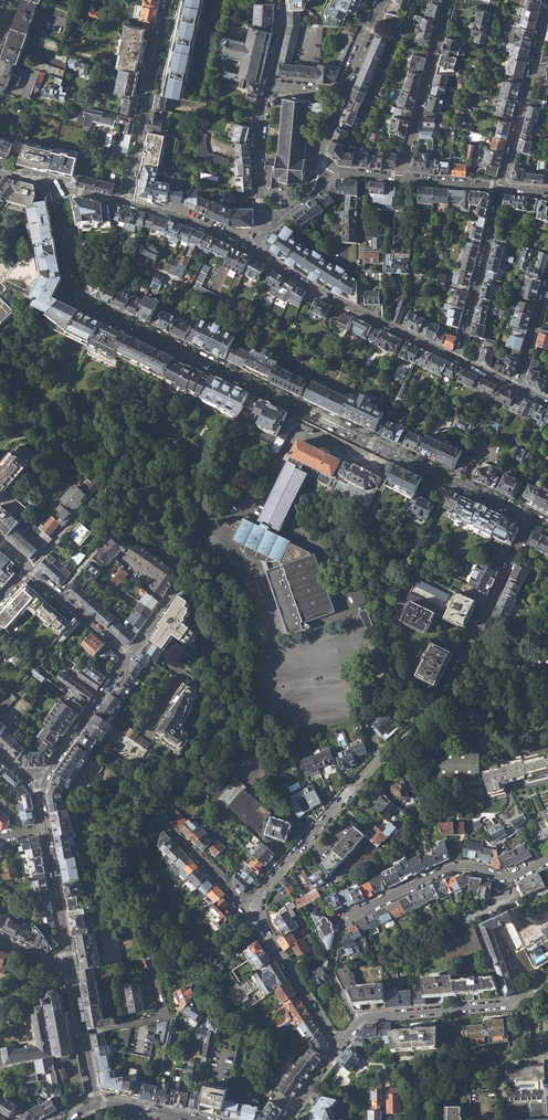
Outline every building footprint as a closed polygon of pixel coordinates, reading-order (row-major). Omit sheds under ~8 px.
[(14,26),(28,31),(39,0),(38,0),(23,0),(14,26)] [(163,94),(180,98),(181,93),(183,94),(189,68),(187,67),(188,62),(190,62),(191,59),(189,59),(191,47),(193,47),(195,37),(193,37),(196,25),(198,25),(200,15),(198,14),(200,3),(203,3),(203,0),(182,0),(181,5),(180,4),(177,19),(179,19),(175,35),(174,35),(171,49),(172,49),(170,58),(169,58),(166,74),(165,79),(163,86),(164,86),(163,94)] [(288,1),(290,1),(290,9),(300,10),(303,10),(304,10),(304,1),(309,0),(288,0),(288,1)] [(326,14),(327,17),(324,25),(342,26),(349,11),(354,13),(354,12),(357,6),(359,7),(362,0),(333,0),(326,14)] [(395,5),(399,6),(408,9),(410,0),(392,0),(396,1),(395,5)] [(525,8),(539,12),(542,2),(533,0),(528,0),(525,8)] [(429,1),(425,17),(437,20),(441,4),(429,1)] [(44,10),(69,19),(72,12),(46,3),(44,10)] [(141,18),(156,21),(158,7),(144,4),(139,3),(138,9),(140,11),(142,12),(141,18)] [(254,21),(254,26),(265,30),(272,31),(274,3),(248,4),(247,18),(254,21)] [(397,15),(399,6),(395,5),(390,4),(387,13),(397,15)] [(478,11),(476,23),(489,26),(491,20),(490,20),(492,9),(478,5),(476,10),(478,11)] [(88,15),(100,17),(101,12),(100,12),(100,10),(91,8),(90,10),(89,9),(88,15)] [(525,8),(523,17),(537,21),(539,12),(525,8)] [(290,9),(288,9),(289,23),(300,23),(300,10),(290,9)] [(397,15),(387,13),(384,20),(394,24),(396,32),(393,39),(402,43),(404,36),(399,34),(402,29),(406,31),(409,22),(397,15)] [(520,25),(520,27),(534,30),(537,21),(523,17),(519,16),(517,22),(520,23),(519,24),(520,25)] [(422,17),(420,25),(434,29),(437,20),(425,17),(422,17)] [(141,20),(139,25),(145,27),(154,28),(155,22),(141,20)] [(484,43),(489,26),(476,23),(475,22),(470,39),(474,40),(473,44),(478,45),(478,42),(484,43)] [(121,66),(124,67),(136,70),(139,59),(142,59),(146,39),(143,38),(145,27),(139,25),(127,23),(125,33),(124,37),(121,53),(123,53),(121,66)] [(277,74),(318,79),(319,67),(291,64),(300,23),(289,23),(279,65),(277,74)] [(224,36),(226,28),(216,25),(214,33),(224,36)] [(241,68),(239,75),(243,76),(261,82),(272,32),(272,31),(265,30),(254,26),(251,25),(247,42),(229,38),(224,37),(217,59),(230,68),(230,66),(241,68)] [(430,44),(434,29),(420,25),(419,25),(418,26),(416,28),(417,31),(418,32),(416,40),(430,44)] [(515,45),(530,48),(534,30),(520,27),(519,27),(513,25),(512,29),(515,30),(516,29),(517,29),(515,41),(516,41),(515,42),(515,45)] [(14,26),(3,57),(15,61),(18,62),(29,31),(28,31),(14,26)] [(109,64),(118,66),(121,53),(118,52),(121,36),(124,37),(125,33),(115,31),(115,34),(81,27),(79,34),(73,33),(71,42),(77,43),(76,50),(110,57),(109,64)] [(378,33),(355,88),(366,93),(373,95),(384,100),(392,67),(397,56),(385,50),(389,38),(378,33)] [(339,59),(344,61),(355,36),(349,34),(339,59)] [(39,43),(59,50),(61,43),(42,36),(39,43)] [(446,36),(442,53),(456,57),(460,58),(461,55),(463,55),(465,48),(463,47),(465,41),(459,40),(446,36)] [(509,57),(510,57),(526,61),(530,48),(515,45),(514,44),(513,46),(515,47),(514,47),(512,48),(509,57)] [(428,53),(407,48),(405,52),(413,54),(411,59),(410,59),(408,65),(410,65),(408,71),(409,71),(422,75),(428,53)] [(442,53),(437,73),(449,74),(454,74),(454,70),(453,68),(456,57),(442,53)] [(0,65),(0,91),(4,92),(8,83),(9,82),(10,82),(18,84),(21,76),(11,72),(15,61),(3,57),(0,65)] [(506,73),(508,73),(522,77),(526,61),(510,57),(506,73)] [(97,66),(81,62),(81,61),(71,58),(69,67),(81,70),(81,74),(87,75),(87,79),(94,80),(97,66)] [(31,67),(33,67),(41,70),(47,72),(56,75),(64,78),(65,70),(34,59),(31,67)] [(102,87),(120,91),(124,67),(121,66),(118,66),(109,64),(106,63),(102,87)] [(319,64),(319,67),(318,79),(318,81),(325,81),(331,82),(332,81),(335,81),(341,67),(334,66),(333,66),(319,64)] [(29,101),(32,92),(34,86),(41,70),(33,67),(22,98),(29,101)] [(120,91),(126,92),(134,94),(139,71),(136,70),(124,67),(120,91)] [(261,82),(243,76),(239,75),(233,73),(220,69),(218,78),(229,80),(230,79),(241,81),(240,86),(247,87),(249,91),(248,99),(256,101),(261,82)] [(45,75),(47,72),(41,70),(34,86),(39,88),(41,83),(44,75),(45,75)] [(404,84),(403,90),(417,94),(422,75),(409,71),(406,85),(404,84)] [(437,73),(434,83),(446,86),(447,86),(449,82),(448,79),(449,74),(437,73)] [(504,81),(500,96),(516,100),(522,77),(508,73),(506,81),(504,81)] [(62,85),(64,78),(56,75),(54,79),(58,80),(56,85),(52,83),(51,84),(50,87),(44,86),(42,95),(65,99),(66,92),(61,91),(62,85)] [(434,83),(431,94),(443,98),(446,86),(434,83)] [(355,88),(351,98),(362,102),(370,105),(373,95),(366,93),(355,88)] [(413,107),(417,94),(403,90),(400,90),(398,97),(400,97),(398,103),(413,107)] [(136,114),(140,95),(134,94),(126,92),(122,111),(136,114)] [(157,93),(154,108),(162,110),(165,111),(167,101),(170,103),(171,102),(174,104),(175,103),(178,105),(179,104),(182,106),(183,105),(187,107),(188,106),(191,108),(192,107),(195,109),(197,109),(195,117),(203,118),(206,107),(206,104),(180,98),(163,94),(157,93)] [(431,94),(425,117),(434,117),(436,112),(440,113),(444,98),(443,98),(431,94)] [(209,95),(206,104),(206,107),(211,108),(213,100),(214,96),(213,95),(209,95)] [(512,117),(516,100),(500,96),(496,113),(512,117)] [(537,107),(539,108),(540,108),(545,109),(546,101),(531,97),(529,105),(537,107)] [(266,160),(266,169),(269,169),(267,187),(276,187),(277,176),(280,176),(280,181),(285,181),(285,183),(286,185),(287,186),(289,187),(291,187),(293,186),(294,184),(295,182),(300,183),(300,178),(303,178),(310,108),(314,108),(316,110),(322,111),(324,109),(324,104),(322,102),(317,101),(315,103),(311,102),(311,101),(284,98),(284,100),(279,99),(278,99),(277,98),(276,98),(275,98),(274,99),(273,99),(272,100),(272,102),(272,103),(272,104),(273,105),(274,105),(275,106),(277,106),(278,105),(283,105),(278,161),(266,160)] [(351,98),(346,108),(358,113),(362,102),(351,98)] [(529,105),(526,119),(537,121),(540,108),(539,108),(537,107),(529,105)] [(410,121),(412,111),(403,109),(396,107),(394,113),(393,116),(394,116),(397,117),(410,121)] [(86,118),(88,108),(80,110),(79,112),(80,116),(81,116),(81,117),(86,118)] [(119,115),(88,108),(86,118),(85,121),(83,129),(88,130),(89,125),(91,126),(92,121),(117,126),(118,121),(119,115)] [(150,127),(162,130),(161,131),(162,131),(166,132),(168,133),(169,129),(168,127),(165,125),(163,124),(166,111),(165,111),(162,110),(154,108),(150,127)] [(346,108),(338,126),(345,129),(348,123),(352,125),(358,113),(346,108)] [(35,116),(60,122),(61,117),(37,111),(35,116)] [(135,118),(119,115),(118,121),(127,123),(123,141),(121,140),(120,145),(113,144),(112,150),(127,153),(135,118)] [(54,149),(78,154),(79,152),(80,147),(83,129),(85,121),(61,116),(61,117),(60,122),(58,130),(54,149)] [(406,136),(410,121),(397,117),(394,116),(392,123),(390,123),(386,136),(393,138),(395,132),(398,133),(398,134),(406,136)] [(425,117),(424,130),(434,131),(435,117),(434,117),(425,117)] [(243,119),(241,125),(250,127),(252,121),(243,119)] [(526,119),(522,131),(532,134),(540,136),(541,133),(537,132),(538,128),(535,127),(537,121),(526,119)] [(497,132),(496,137),(506,139),(511,123),(500,120),(497,132)] [(233,140),(236,141),(249,144),(249,134),(250,127),(241,125),(237,124),(233,140)] [(18,163),(50,170),(54,149),(58,130),(36,125),(30,144),(25,143),(22,153),(18,163)] [(338,126),(333,139),(344,145),(349,131),(345,129),(338,126)] [(157,203),(161,204),(162,204),(164,202),(165,198),(169,200),(171,200),(170,191),(170,183),(156,180),(159,165),(162,153),(164,154),(166,146),(163,146),(165,137),(166,132),(162,131),(161,131),(162,130),(150,127),(135,197),(137,200),(150,203),(151,200),(157,201),(157,202),(157,203)] [(424,130),(421,130),(419,139),(427,140),(427,153),(415,152),(412,165),(414,168),(431,170),(432,153),(432,149),(434,131),(424,130)] [(522,131),(521,138),(531,140),(532,134),(522,131)] [(12,149),(22,153),(25,143),(28,137),(25,136),(24,141),(19,139),(20,134),(18,133),(14,143),(12,149)] [(198,157),(223,166),(225,166),(230,160),(226,157),(224,159),(221,155),(219,157),(216,154),(215,156),(211,153),(209,155),(207,150),(205,144),(205,140),(207,134),(199,133),(197,140),(198,141),(198,157)] [(370,139),(382,142),(384,135),(372,133),(370,139)] [(494,136),(491,149),(503,152),(506,139),(496,137),(494,136)] [(14,143),(0,138),(0,163),(5,165),(12,149),(14,143)] [(531,140),(521,138),(517,151),(528,154),(531,140)] [(340,164),(354,165),(355,153),(345,151),(343,149),(345,145),(344,145),(333,139),(328,149),(340,164)] [(497,176),(503,152),(491,149),(487,148),(484,161),(488,162),(485,173),(497,176)] [(78,154),(54,149),(50,170),(74,175),(78,154)] [(431,172),(439,173),(440,160),(441,158),(436,158),(437,152),(435,152),(435,149),(432,149),(432,153),(431,170),(431,172)] [(354,165),(368,166),(369,154),(369,152),(355,150),(355,153),(354,165)] [(235,160),(235,162),(251,161),(250,153),(245,153),(243,151),(237,152),(237,160),(235,160)] [(381,151),(381,154),(380,167),(386,168),(387,165),(396,166),(398,153),(381,151)] [(368,166),(380,167),(381,154),(376,154),(375,155),(369,154),(368,166)] [(449,174),(466,176),(467,166),(467,163),(467,159),(452,158),(452,162),(451,162),(449,174)] [(439,173),(449,174),(451,162),(450,161),(440,160),(439,173)] [(235,175),(237,175),(251,174),(251,161),(235,162),(234,162),(235,175)] [(510,178),(521,181),(524,168),(514,166),(510,178)] [(525,181),(543,183),(544,174),(530,172),(529,170),(528,170),(525,181)] [(78,185),(95,189),(97,178),(80,173),(80,177),(78,185)] [(253,193),(251,174),(237,175),(239,192),(245,192),(245,194),(253,193)] [(14,190),(18,191),(19,191),(21,183),(11,181),(1,177),(0,178),(0,209),(14,190)] [(115,182),(97,178),(95,189),(118,195),(120,185),(115,184),(115,182)] [(338,180),(338,181),(337,194),(346,195),(348,181),(338,180)] [(338,181),(326,191),(333,200),(336,197),(337,194),(338,181)] [(358,182),(348,181),(346,195),(346,196),(345,212),(358,212),(358,208),(350,207),(351,196),(358,197),(358,182)] [(26,211),(33,248),(55,240),(47,203),(45,203),(39,204),(37,196),(36,187),(21,183),(19,191),(18,191),(6,207),(26,211)] [(384,208),(384,194),(385,184),(366,183),(366,190),(370,190),(370,195),(372,195),(371,208),(384,208)] [(396,185),(385,184),(384,194),(384,208),(398,208),(398,195),(396,195),(396,185)] [(36,187),(37,196),(41,197),(43,198),(44,199),(45,203),(47,203),(53,202),(51,192),(50,191),(36,187)] [(171,200),(184,203),(184,191),(184,188),(178,188),(178,191),(174,191),(170,191),(171,200)] [(198,188),(189,188),(189,191),(184,191),(184,203),(198,209),(198,188)] [(433,205),(433,203),(434,189),(419,188),(418,204),(433,205)] [(449,190),(434,189),(433,203),(448,204),(448,201),(449,190)] [(470,210),(472,192),(449,190),(448,201),(450,202),(459,199),(463,199),(461,213),(470,215),(470,210)] [(326,191),(318,197),(325,205),(327,208),(334,201),(333,200),(326,191)] [(474,211),(473,216),(486,219),(492,198),(488,194),(472,192),(470,210),(474,211),(476,206),(479,207),(478,209),(479,209),(478,212),(474,211)] [(199,210),(208,214),(213,201),(201,196),(199,197),(199,210)] [(510,210),(534,212),(537,201),(537,199),(506,196),(503,208),(510,209),(510,210)] [(103,204),(89,200),(76,197),(73,200),(78,226),(79,227),(111,223),(109,210),(109,205),(103,204)] [(318,197),(303,209),(311,218),(312,220),(319,214),(320,215),(324,211),(322,209),(325,205),(318,197)] [(208,214),(232,224),(233,208),(214,200),(213,201),(208,214)] [(253,226),(254,224),(254,202),(233,201),(233,208),(232,224),(235,226),(253,226)] [(534,212),(537,213),(536,214),(536,216),(538,217),(537,219),(547,222),(547,203),(543,201),(543,202),(537,201),(534,212)] [(112,220),(113,220),(125,223),(128,210),(112,206),(112,220)] [(301,227),(311,218),(303,209),(293,217),(301,227)] [(124,231),(135,233),(135,230),(137,224),(134,224),(136,212),(128,210),(125,223),(125,226),(124,231)] [(134,224),(137,224),(143,226),(145,214),(136,212),(134,224)] [(161,234),(166,236),(170,222),(145,214),(143,226),(154,228),(161,231),(161,234)] [(471,234),(468,243),(479,246),(486,219),(473,216),(471,215),(470,220),(478,223),(478,227),(469,225),(467,233),(471,234)] [(344,218),(344,231),(358,230),(358,218),(344,219),(344,218)] [(171,239),(178,242),(183,226),(170,222),(166,236),(171,237),(171,239)] [(178,242),(188,246),(189,243),(195,230),(183,226),(178,242)] [(286,264),(288,265),(295,270),(298,266),(312,275),(309,279),(317,283),(319,280),(326,285),(324,288),(341,297),(344,292),(351,296),(348,300),(350,301),(354,294),(357,294),(357,281),(345,274),(346,273),(339,268),(338,269),(323,260),(323,258),(316,253),(315,255),(300,245),(295,242),(295,241),(294,238),(292,236),(294,233),(287,228),(284,231),(282,230),(279,230),(273,234),(274,234),(269,242),(268,242),(268,248),(270,253),(271,253),(279,257),(279,258),(280,259),(285,258),(288,260),(286,264)] [(195,230),(189,243),(206,250),(212,238),(195,230)] [(358,243),(358,230),(344,231),(343,243),(358,243)] [(374,251),(379,252),(384,252),(384,235),(366,234),(366,240),(371,240),(371,246),(366,246),(366,251),(374,251)] [(223,258),(226,260),(228,261),(233,250),(234,248),(212,238),(206,250),(205,252),(210,255),(211,252),(216,255),(216,256),(217,257),(218,256),(220,256),(219,258),(217,261),(220,262),(223,258)] [(8,289),(5,286),(7,280),(34,294),(32,299),(34,300),(34,302),(36,303),(33,308),(48,315),(60,302),(53,298),(62,280),(55,245),(56,245),(55,240),(33,248),(17,258),(19,264),(16,265),(14,269),(4,258),(0,262),(0,297),(8,289)] [(495,240),(490,257),(501,260),(513,263),(514,258),(503,255),(506,243),(495,240)] [(189,243),(188,246),(195,249),(201,252),(200,254),(204,256),(206,254),(205,252),(206,250),(189,243)] [(463,264),(462,270),(473,273),(479,246),(468,243),(467,248),(466,248),(462,264),(463,264)] [(142,254),(156,261),(160,253),(140,244),(138,250),(143,252),(142,254)] [(181,278),(195,249),(188,246),(177,267),(174,275),(181,278)] [(517,270),(526,272),(526,269),(527,268),(532,250),(523,248),(517,270)] [(224,268),(243,277),(244,275),(252,258),(244,255),(233,250),(228,261),(224,268)] [(374,251),(366,251),(365,263),(380,263),(380,255),(384,255),(384,253),(384,252),(379,252),(374,251)] [(526,277),(541,281),(547,255),(547,254),(540,252),(535,270),(529,268),(529,269),(529,270),(526,277)] [(410,254),(386,253),(386,266),(386,273),(409,274),(410,254)] [(209,299),(228,309),(231,302),(202,288),(216,258),(209,255),(192,290),(209,299)] [(490,257),(485,277),(493,280),(499,281),(500,275),(497,274),(501,260),(490,257)] [(263,279),(265,281),(270,270),(252,258),(244,275),(261,282),(263,279)] [(163,269),(170,273),(173,265),(166,262),(163,269)] [(468,289),(473,273),(462,270),(454,268),(453,273),(456,273),(453,275),(452,281),(454,284),(461,286),(461,287),(468,289)] [(92,295),(113,305),(121,289),(116,286),(114,290),(94,280),(96,276),(94,269),(87,270),(92,295)] [(264,283),(272,287),(269,291),(270,294),(275,297),(276,294),(278,290),(284,279),(270,270),(265,281),(264,283)] [(420,280),(421,277),(423,272),(414,270),(414,283),(420,280)] [(150,287),(159,291),(162,283),(161,282),(163,277),(156,273),(150,287)] [(438,282),(437,285),(444,287),(446,275),(440,274),(439,278),(438,282)] [(485,277),(478,305),(489,307),(490,304),(489,302),(488,302),(488,301),(490,301),(492,297),(497,298),(499,297),(501,288),(492,286),(493,280),(485,277)] [(525,299),(523,303),(533,306),(541,281),(526,277),(521,298),(525,299)] [(285,301),(288,302),(295,286),(284,279),(278,290),(276,294),(280,296),(278,299),(284,302),(285,301)] [(121,289),(113,305),(126,311),(135,291),(136,290),(132,288),(131,289),(125,286),(123,286),(121,289)] [(288,302),(299,308),(302,301),(306,293),(295,286),(288,302)] [(452,310),(462,312),(466,296),(467,292),(456,290),(452,305),(445,303),(444,308),(449,309),(452,310)] [(126,311),(136,317),(146,296),(135,291),(126,311)] [(365,304),(380,304),(381,292),(365,292),(365,304)] [(307,303),(311,296),(306,293),(302,301),(307,303)] [(146,296),(136,317),(149,323),(156,309),(160,300),(155,298),(154,300),(146,296)] [(319,316),(325,319),(331,307),(316,300),(310,312),(313,313),(314,315),(315,316),(318,317),(319,316)] [(12,314),(0,301),(0,325),(12,314)] [(395,322),(398,324),(405,307),(406,302),(400,301),(400,305),(399,304),(392,321),(395,322)] [(55,330),(66,336),(80,312),(60,302),(48,315),(42,322),(55,330)] [(519,302),(516,312),(531,316),(533,306),(523,303),(519,302)] [(478,305),(474,323),(484,325),(488,312),(497,314),(497,312),(505,314),(505,311),(489,307),(478,305)] [(447,317),(449,317),(460,320),(462,312),(452,310),(449,309),(447,317)] [(66,336),(90,348),(103,323),(80,312),(66,336)] [(153,325),(171,333),(177,321),(178,319),(163,312),(160,317),(157,317),(153,325)] [(403,326),(427,337),(429,324),(430,323),(425,321),(425,320),(410,312),(403,326)] [(510,336),(512,337),(524,339),(531,316),(516,312),(514,321),(513,321),(512,325),(513,325),(512,326),(513,326),(510,336)] [(337,327),(346,331),(353,317),(344,313),(337,327)] [(178,319),(177,321),(191,328),(192,324),(190,323),(190,322),(179,316),(178,319)] [(346,331),(365,340),(366,339),(372,326),(371,325),(353,317),(346,331)] [(458,328),(460,320),(449,317),(447,325),(458,328)] [(247,322),(263,330),(265,326),(262,324),(249,319),(247,322)] [(229,334),(200,320),(193,334),(189,342),(208,351),(225,359),(238,332),(231,329),(229,334)] [(189,330),(191,328),(177,321),(171,333),(189,342),(193,334),(191,333),(189,332),(189,330)] [(87,353),(118,368),(119,345),(118,344),(123,333),(103,323),(90,348),(87,353)] [(486,326),(484,325),(474,323),(471,335),(483,338),(486,326)] [(427,337),(436,342),(438,331),(439,326),(429,324),(427,337)] [(381,330),(372,326),(366,339),(375,344),(381,330)] [(402,340),(381,330),(375,344),(375,345),(382,348),(382,350),(386,352),(389,351),(395,354),(396,353),(402,340)] [(547,349),(547,331),(541,330),(536,346),(547,349)] [(436,342),(443,345),(446,334),(446,333),(438,331),(436,342)] [(118,371),(159,391),(162,385),(175,358),(123,333),(118,344),(119,345),(118,368),(118,371)] [(446,334),(443,345),(453,350),(456,336),(446,334)] [(506,347),(513,349),(521,351),(524,339),(512,337),(510,342),(508,341),(506,347)] [(486,339),(480,363),(490,368),(497,342),(486,339)] [(408,360),(414,363),(420,349),(402,340),(396,353),(400,355),(399,358),(408,361),(408,360)] [(228,361),(244,369),(248,361),(251,355),(235,347),(228,361)] [(274,361),(274,360),(271,358),(272,356),(274,351),(266,347),(264,352),(263,354),(254,350),(251,355),(248,361),(244,369),(265,379),(274,361)] [(413,363),(442,377),(443,374),(449,362),(420,349),(414,363),(413,363)] [(514,374),(519,355),(512,353),(511,357),(508,357),(506,361),(504,362),(500,360),(495,370),(508,376),(514,374)] [(279,363),(274,373),(270,381),(300,396),(314,369),(283,354),(280,361),(279,363)] [(190,398),(199,403),(201,399),(202,397),(212,376),(175,358),(162,385),(166,387),(167,391),(171,396),(173,397),(178,397),(184,396),(186,397),(185,399),(187,401),(188,401),(190,398)] [(528,386),(542,392),(547,382),(540,378),(541,372),(538,371),(540,361),(533,359),(526,381),(528,386)] [(270,381),(274,373),(279,363),(274,361),(265,379),(270,381)] [(443,374),(453,379),(454,377),(459,367),(449,362),(443,374)] [(304,398),(341,416),(349,398),(356,385),(345,380),(347,375),(328,366),(326,370),(319,367),(304,398)] [(480,389),(492,395),(493,393),(497,385),(459,367),(454,377),(459,379),(458,382),(474,390),(475,388),(480,390),(480,389)] [(201,399),(239,417),(240,416),(242,412),(243,409),(244,407),(250,395),(245,392),(242,391),(222,381),(212,376),(202,397),(201,399)] [(397,396),(404,400),(409,389),(409,388),(403,385),(397,396)] [(495,399),(510,406),(516,394),(497,385),(493,393),(497,395),(495,399)] [(414,391),(409,389),(404,400),(409,402),(414,391)] [(373,396),(364,392),(363,396),(353,391),(349,398),(341,416),(375,432),(383,416),(384,412),(386,410),(379,407),(379,406),(380,404),(372,400),(373,396)] [(518,413),(528,418),(529,416),(535,403),(516,394),(510,406),(508,410),(517,414),(518,413)] [(256,412),(261,400),(250,395),(244,407),(256,412)] [(395,400),(406,406),(409,402),(404,400),(397,396),(395,400)] [(289,413),(261,400),(256,412),(255,414),(263,417),(260,424),(259,427),(261,430),(265,432),(267,434),(273,435),(277,437),(289,413)] [(529,416),(543,423),(544,421),(547,412),(547,410),(535,403),(529,416)] [(277,437),(275,441),(281,444),(282,444),(291,425),(294,425),(311,433),(315,426),(289,413),(277,437)] [(383,416),(375,432),(379,434),(385,421),(387,418),(383,416)] [(541,426),(543,423),(529,416),(528,418),(527,420),(541,426)] [(459,424),(459,428),(464,430),(467,429),(471,431),(473,426),(469,424),(461,420),(456,418),(454,422),(453,424),(457,426),(459,424)] [(379,434),(398,443),(400,440),(405,430),(407,424),(403,422),(401,428),(385,421),(379,434)] [(435,461),(453,469),(469,436),(451,428),(444,443),(439,452),(435,461)] [(405,430),(400,440),(405,442),(403,445),(417,452),(421,443),(423,438),(410,432),(409,433),(405,430)] [(439,452),(444,443),(426,435),(424,439),(423,438),(421,443),(417,452),(435,461),(439,452)] [(303,463),(322,473),(327,475),(333,478),(334,478),(334,480),(330,486),(328,490),(365,508),(375,489),(383,493),(388,482),(380,479),(381,477),(380,477),(354,464),(353,466),(345,462),(345,463),(342,461),(341,462),(330,456),(331,453),(330,453),(330,452),(325,449),(325,450),(324,450),(327,444),(323,443),(320,449),(323,451),(323,452),(300,441),(293,455),(287,452),(283,460),(289,463),(260,522),(272,528),(280,532),(308,475),(299,471),(303,463)] [(274,457),(281,444),(275,441),(269,454),(274,457)] [(514,446),(520,449),(523,443),(517,441),(514,446)] [(524,462),(528,464),(529,463),(530,461),(526,459),(528,453),(522,450),(520,449),(514,446),(510,456),(518,460),(521,461),(524,463),(524,462)] [(8,537),(14,530),(20,524),(25,518),(28,514),(30,512),(36,505),(12,484),(34,458),(21,447),(0,471),(0,529),(8,537)] [(386,464),(380,477),(381,477),(380,479),(388,482),(390,478),(385,475),(389,465),(387,464),(387,463),(388,461),(384,459),(383,462),(386,464)] [(457,471),(464,474),(469,463),(467,462),(468,461),(463,459),(457,471)] [(396,465),(388,461),(387,463),(387,464),(389,465),(385,475),(390,478),(396,465)] [(69,469),(72,471),(75,467),(79,470),(81,467),(76,462),(69,469)] [(322,473),(303,463),(299,471),(308,475),(330,486),(334,480),(334,478),(333,478),(327,475),(322,473)] [(473,479),(494,489),(499,478),(499,477),(495,475),(494,475),(497,469),(491,466),(491,467),(483,463),(479,472),(476,471),(474,475),(475,475),(473,479)] [(367,527),(388,538),(409,494),(414,496),(423,478),(396,465),(390,478),(388,482),(383,493),(367,527)] [(494,489),(515,499),(522,483),(513,478),(517,470),(511,467),(508,468),(505,474),(502,480),(499,478),(494,489)] [(89,498),(101,485),(96,480),(92,484),(88,480),(83,485),(80,482),(76,486),(89,498)] [(64,527),(89,498),(76,486),(72,483),(54,503),(51,500),(48,504),(59,511),(61,514),(61,516),(61,518),(58,522),(60,524),(64,527)] [(526,504),(532,507),(533,506),(542,490),(530,484),(523,497),(528,499),(526,504)] [(438,495),(444,498),(448,490),(442,487),(438,495)] [(547,513),(547,489),(544,487),(542,490),(533,506),(547,513)] [(452,507),(457,510),(463,497),(451,492),(445,504),(452,507)] [(413,513),(427,519),(434,505),(426,501),(427,500),(420,497),(420,498),(414,496),(411,504),(416,506),(413,513)] [(473,530),(491,538),(502,516),(484,507),(463,497),(457,510),(452,520),(473,530)] [(25,518),(31,523),(34,519),(28,514),(25,518)] [(284,569),(303,623),(335,612),(315,556),(311,557),(310,553),(290,543),(291,542),(270,532),(272,528),(260,522),(246,516),(234,540),(239,543),(244,552),(251,558),(257,560),(261,562),(263,562),(265,562),(266,562),(272,562),(276,561),(280,563),(282,564),(284,569)] [(488,556),(502,563),(518,530),(516,522),(502,516),(491,538),(486,548),(491,551),(488,556)] [(25,518),(20,524),(44,544),(49,537),(39,529),(31,523),(25,518)] [(39,529),(49,537),(60,524),(58,522),(53,518),(44,528),(42,526),(39,529)] [(70,536),(81,546),(92,533),(81,523),(70,536)] [(38,550),(14,530),(8,537),(6,539),(30,559),(37,552),(38,550)] [(547,555),(547,538),(533,531),(526,545),(547,555)] [(47,546),(52,540),(49,537),(44,544),(47,546)] [(112,556),(113,557),(118,552),(116,550),(120,546),(113,540),(105,550),(112,556)] [(159,578),(159,579),(164,583),(166,580),(173,584),(177,579),(175,572),(143,549),(143,550),(138,546),(129,548),(125,545),(122,548),(120,550),(121,551),(142,566),(142,567),(146,570),(147,569),(159,578)] [(115,559),(121,551),(120,550),(122,548),(120,546),(116,550),(118,552),(113,557),(115,559)] [(112,556),(105,550),(103,548),(96,556),(105,563),(112,556)] [(1,572),(11,561),(0,550),(0,572),(1,572)] [(33,562),(40,554),(37,552),(30,559),(33,562)] [(69,558),(78,565),(81,561),(86,556),(82,554),(78,554),(74,555),(69,558)] [(39,568),(54,581),(60,587),(71,574),(65,569),(62,572),(56,567),(58,565),(57,564),(58,562),(50,555),(39,568)] [(99,571),(105,563),(96,556),(90,563),(99,571)] [(3,588),(20,568),(12,562),(0,576),(0,585),(3,588)] [(263,562),(261,562),(278,611),(279,611),(272,591),(263,562)] [(265,562),(263,562),(272,591),(274,590),(269,573),(270,572),(266,562),(265,562)] [(518,562),(510,578),(523,584),(529,571),(527,570),(529,567),(518,562)] [(83,570),(89,576),(91,577),(93,579),(99,571),(90,563),(83,570)] [(479,563),(468,586),(487,595),(498,572),(479,563)] [(117,574),(124,579),(128,575),(121,569),(119,571),(117,574)] [(303,623),(284,569),(280,570),(280,569),(270,572),(269,573),(274,590),(272,591),(279,611),(286,631),(288,630),(288,632),(301,628),(301,627),(300,624),(303,623)] [(114,578),(121,583),(124,579),(117,574),(114,578)] [(82,584),(79,588),(81,589),(91,577),(89,576),(82,584)] [(111,581),(117,587),(121,583),(114,578),(111,581)] [(503,592),(516,598),(523,584),(510,578),(503,592)] [(75,579),(66,590),(66,592),(71,596),(79,588),(82,584),(75,579)] [(151,590),(160,596),(163,591),(166,593),(173,584),(166,580),(164,583),(159,579),(151,590)] [(413,586),(445,601),(448,595),(416,579),(413,586)] [(107,585),(114,590),(117,587),(111,581),(107,585)] [(345,586),(357,606),(365,602),(354,581),(345,586)] [(0,611),(0,625),(4,629),(6,630),(11,624),(20,615),(22,616),(28,610),(29,610),(31,607),(37,613),(47,602),(25,583),(0,611)] [(104,589),(110,594),(114,590),(107,585),(107,586),(104,589)] [(475,602),(482,605),(487,595),(468,586),(467,586),(463,596),(475,602)] [(84,592),(81,589),(79,588),(71,596),(80,604),(88,596),(90,593),(86,590),(84,592)] [(143,606),(152,613),(159,602),(142,590),(140,592),(141,595),(141,596),(139,599),(142,601),(140,603),(143,605),(143,606)] [(503,592),(491,617),(495,619),(500,619),(502,615),(510,619),(513,612),(511,611),(517,599),(516,598),(503,592)] [(402,622),(426,634),(436,614),(445,618),(448,612),(409,593),(406,600),(411,602),(402,622)] [(446,619),(464,627),(475,602),(463,596),(456,593),(455,595),(457,596),(453,604),(450,603),(448,608),(451,609),(446,619)] [(80,604),(86,609),(93,601),(88,596),(80,604)] [(165,651),(167,652),(176,638),(189,647),(198,634),(191,630),(194,626),(187,622),(192,615),(190,614),(192,610),(188,607),(191,603),(181,596),(150,640),(155,644),(165,651)] [(86,609),(96,619),(104,610),(93,601),(86,609)] [(19,633),(43,655),(51,646),(55,642),(60,637),(60,636),(62,634),(71,624),(47,602),(35,615),(19,633)] [(137,612),(147,620),(152,613),(143,606),(143,605),(140,603),(138,606),(135,604),(132,608),(137,612)] [(96,619),(103,624),(110,615),(112,613),(110,611),(108,613),(106,612),(108,610),(106,608),(104,610),(96,619)] [(137,612),(133,619),(132,620),(129,619),(130,617),(129,616),(125,621),(135,628),(139,631),(147,620),(137,612)] [(366,615),(372,633),(374,632),(368,614),(366,615)] [(20,615),(11,624),(13,626),(22,616),(20,615)] [(103,624),(107,628),(115,620),(110,615),(103,624)] [(71,624),(62,634),(66,637),(68,639),(81,623),(76,619),(71,624)] [(107,628),(118,638),(125,628),(115,620),(107,628)] [(118,638),(126,645),(129,645),(139,631),(135,628),(131,634),(125,628),(118,638)] [(547,644),(547,634),(543,631),(539,639),(547,644)] [(92,654),(95,657),(100,651),(106,645),(92,633),(81,646),(91,655),(92,654)] [(151,660),(156,663),(165,651),(155,644),(146,656),(151,660)] [(417,677),(436,686),(451,653),(433,644),(427,656),(426,655),(423,660),(425,661),(417,677)] [(106,657),(108,654),(111,650),(106,645),(100,651),(106,657)] [(46,657),(54,648),(51,646),(43,655),(46,657)] [(118,657),(111,650),(108,654),(112,657),(111,658),(111,661),(114,663),(117,662),(118,660),(118,657)] [(144,667),(145,668),(151,660),(146,656),(141,652),(135,660),(144,667)] [(36,662),(39,664),(46,657),(43,655),(36,662)] [(136,678),(141,671),(144,667),(135,660),(127,672),(136,678)] [(84,670),(102,683),(106,677),(88,665),(84,670)] [(28,670),(28,671),(29,672),(30,675),(29,676),(36,681),(35,682),(50,693),(55,686),(45,678),(42,683),(32,676),(33,674),(30,672),(28,670)] [(58,678),(64,683),(68,677),(65,675),(67,672),(64,670),(63,672),(61,670),(59,672),(61,674),(58,678)] [(79,677),(97,690),(102,683),(84,670),(79,677)] [(119,683),(128,690),(136,678),(127,672),(119,683)] [(23,682),(29,676),(25,673),(20,679),(23,682)] [(64,683),(76,691),(80,685),(68,677),(64,683)] [(174,677),(145,718),(148,720),(177,679),(174,677)] [(121,701),(123,703),(128,696),(128,694),(130,691),(128,690),(119,683),(111,694),(121,701)] [(190,717),(197,692),(192,688),(187,685),(187,686),(185,684),(174,699),(175,699),(172,705),(173,706),(170,709),(171,710),(168,715),(167,714),(161,723),(157,728),(159,730),(156,734),(157,734),(154,739),(164,747),(166,745),(174,751),(175,750),(181,754),(188,743),(188,736),(187,735),(187,734),(179,728),(188,715),(190,717)] [(76,691),(89,701),(93,695),(80,685),(76,691)] [(76,691),(72,688),(67,694),(72,698),(85,707),(89,701),(76,691)] [(3,713),(17,698),(11,693),(0,705),(0,710),(3,713)] [(116,713),(121,706),(119,705),(121,701),(111,694),(105,703),(104,704),(116,713)] [(37,700),(29,696),(26,701),(32,705),(37,700)] [(537,704),(536,701),(535,698),(532,697),(530,696),(527,696),(524,696),(521,698),(520,701),(519,704),(519,707),(520,709),(522,712),(525,713),(528,714),(531,713),(533,712),(536,710),(537,707),(537,704)] [(72,698),(67,705),(70,707),(71,708),(78,713),(80,714),(85,707),(72,698)] [(58,735),(61,736),(78,713),(71,708),(70,707),(67,705),(61,701),(44,724),(47,726),(54,732),(58,735)] [(96,714),(109,723),(115,714),(116,713),(104,704),(96,714)] [(99,740),(136,766),(139,762),(148,750),(146,749),(133,740),(126,735),(109,723),(96,714),(85,731),(99,740)] [(135,721),(140,724),(144,717),(140,714),(135,721)] [(143,726),(148,720),(145,718),(144,717),(140,724),(143,726)] [(382,738),(386,743),(403,727),(395,718),(392,721),(390,718),(388,720),(387,719),(384,722),(381,720),(375,725),(382,738)] [(351,727),(353,733),(362,730),(360,725),(359,725),(351,727)] [(45,741),(52,746),(54,744),(55,742),(54,741),(58,735),(54,732),(47,726),(42,733),(39,731),(36,735),(45,741)] [(130,729),(126,735),(133,740),(137,735),(137,734),(130,729)] [(76,744),(90,753),(99,740),(85,731),(76,744)] [(9,752),(17,743),(8,734),(10,732),(9,732),(0,742),(0,744),(9,752)] [(251,739),(252,747),(285,740),(283,732),(251,739)] [(133,740),(146,749),(150,744),(137,735),(133,740)] [(39,750),(50,757),(55,749),(52,746),(45,741),(39,750)] [(9,752),(17,759),(25,750),(17,743),(9,752)] [(351,749),(353,757),(366,752),(363,743),(350,747),(351,749)] [(64,788),(94,796),(100,787),(93,782),(103,768),(87,757),(90,754),(90,753),(76,744),(55,772),(51,785),(64,788)] [(443,748),(435,748),(435,777),(483,778),(483,772),(480,772),(477,772),(478,749),(443,748)] [(314,756),(318,768),(334,762),(330,750),(330,749),(322,752),(322,753),(314,756)] [(339,762),(342,769),(356,764),(353,757),(351,749),(336,755),(334,749),(330,750),(334,762),(335,764),(339,762)] [(24,765),(26,767),(34,767),(33,753),(26,753),(24,756),(24,765)] [(33,753),(34,767),(42,767),(44,764),(44,755),(41,753),(33,753)] [(301,760),(305,773),(318,768),(314,756),(301,760)] [(523,758),(500,765),(501,768),(524,761),(523,758)] [(489,794),(503,791),(501,783),(547,771),(547,759),(523,765),(523,762),(483,772),(489,794)] [(14,788),(16,791),(23,786),(16,777),(9,771),(4,776),(16,787),(14,788)] [(107,783),(113,788),(121,776),(115,772),(107,783)] [(391,787),(395,802),(398,801),(399,801),(400,801),(402,802),(405,801),(406,799),(410,797),(407,788),(406,788),(403,781),(392,785),(391,787)] [(47,797),(50,813),(65,810),(62,795),(64,788),(51,785),(47,797)] [(17,805),(18,812),(33,809),(31,796),(23,786),(16,791),(19,795),(21,794),(23,797),(24,804),(17,805)] [(265,835),(286,842),(292,824),(284,822),(284,821),(279,819),(279,820),(271,817),(272,815),(243,789),(228,806),(260,834),(261,832),(265,835)] [(298,799),(291,803),(287,804),(300,819),(304,814),(304,812),(312,808),(305,796),(303,790),(297,797),(298,799)] [(305,796),(312,808),(321,803),(315,791),(305,796)] [(374,808),(387,820),(393,812),(391,810),(395,805),(383,794),(378,800),(380,802),(374,808)] [(453,804),(455,807),(467,801),(465,798),(453,804)] [(437,813),(437,816),(452,808),(452,805),(440,811),(437,813)] [(166,814),(181,825),(187,816),(171,806),(166,814)] [(21,816),(23,826),(33,824),(35,821),(33,809),(18,812),(19,816),(21,816)] [(2,830),(5,829),(7,827),(8,827),(8,829),(11,828),(9,818),(8,818),(1,810),(0,810),(0,828),(2,830)] [(50,813),(53,828),(71,825),(70,823),(68,810),(65,810),(50,813)] [(420,825),(421,828),(438,817),(437,816),(437,813),(420,825)] [(511,822),(514,825),(516,828),(527,820),(529,822),(532,820),(529,814),(525,817),(524,815),(511,822)] [(180,829),(188,838),(197,829),(189,820),(180,829)] [(482,825),(478,820),(473,823),(477,829),(482,825)] [(388,836),(394,841),(402,832),(390,822),(386,827),(387,828),(383,832),(388,836)] [(439,823),(443,835),(455,834),(454,823),(453,822),(439,823)] [(454,823),(455,834),(465,833),(464,822),(454,823)] [(491,835),(492,834),(504,828),(501,823),(495,826),(493,825),(489,828),(489,829),(491,835)] [(53,828),(55,837),(72,834),(71,825),(53,828)] [(514,825),(506,831),(508,835),(510,838),(518,831),(516,828),(514,825)] [(366,836),(378,846),(381,842),(382,843),(388,836),(383,832),(376,826),(371,832),(370,831),(370,832),(367,830),(363,834),(366,836)] [(323,873),(328,879),(352,851),(352,852),(355,848),(355,847),(366,836),(363,834),(355,827),(319,867),(323,873)] [(506,831),(504,828),(492,834),(495,840),(500,839),(502,843),(504,842),(506,841),(504,837),(508,835),(506,831)] [(188,838),(195,845),(204,835),(197,829),(188,838)] [(158,845),(161,848),(170,839),(163,832),(161,834),(158,845)] [(55,837),(57,849),(71,846),(69,838),(73,837),(75,837),(75,833),(72,834),(55,837)] [(195,845),(202,852),(211,842),(204,835),(195,845)] [(23,840),(25,851),(40,848),(38,837),(23,840)] [(480,859),(491,861),(492,850),(493,845),(490,844),(483,838),(482,844),(482,845),(484,845),(489,846),(488,849),(483,848),(482,848),(480,858),(480,859)] [(160,849),(161,850),(166,855),(176,845),(170,839),(161,848),(160,849)] [(208,848),(216,857),(225,848),(217,840),(208,848)] [(434,854),(438,864),(450,858),(445,840),(440,842),(439,845),(431,848),(434,854)] [(275,855),(258,841),(249,851),(257,859),(264,865),(265,866),(275,855)] [(463,856),(480,858),(482,848),(482,845),(482,844),(464,841),(463,856)] [(514,863),(515,864),(532,856),(525,843),(521,845),(521,846),(509,852),(514,863)] [(166,855),(174,863),(184,853),(176,845),(166,855)] [(57,849),(59,861),(76,858),(79,857),(78,853),(75,853),(75,852),(74,846),(71,846),(57,849)] [(347,869),(352,875),(353,874),(384,851),(379,847),(347,869)] [(35,875),(36,881),(46,880),(40,848),(25,851),(26,858),(28,858),(32,876),(35,875)] [(499,856),(497,851),(492,850),(491,861),(490,865),(501,869),(504,868),(499,856)] [(503,854),(499,856),(504,868),(514,863),(509,852),(509,851),(503,854)] [(174,863),(181,871),(192,861),(184,853),(174,863)] [(425,858),(421,860),(425,868),(426,870),(438,864),(434,854),(429,856),(428,855),(424,856),(425,858)] [(419,856),(408,862),(413,874),(414,875),(421,872),(420,871),(425,868),(421,860),(419,856)] [(394,862),(395,865),(400,863),(399,861),(406,858),(405,857),(394,862)] [(59,861),(63,882),(75,880),(80,879),(76,858),(59,861)] [(408,862),(406,858),(399,861),(400,863),(395,865),(398,871),(402,881),(408,878),(408,877),(413,874),(408,862)] [(249,866),(258,874),(262,870),(260,869),(264,865),(257,859),(253,862),(252,861),(249,866)] [(181,871),(188,877),(198,868),(192,861),(181,871)] [(241,876),(250,883),(258,874),(249,866),(241,876)] [(187,878),(197,888),(208,877),(198,868),(188,877),(187,878)] [(228,878),(242,892),(250,883),(241,876),(239,874),(235,870),(228,878)] [(384,877),(388,888),(402,881),(398,871),(384,877)] [(316,890),(318,894),(323,890),(325,894),(333,888),(328,879),(324,881),(320,875),(317,872),(308,878),(314,887),(316,890)] [(323,873),(320,875),(324,881),(328,879),(323,873)] [(455,877),(460,888),(470,883),(471,877),(472,876),(468,875),(468,876),(467,877),(465,873),(461,875),(459,874),(458,874),(457,875),(457,877),(455,877)] [(522,896),(542,888),(536,873),(516,883),(522,896)] [(370,882),(375,892),(381,889),(381,891),(388,888),(384,877),(382,874),(369,880),(370,882)] [(449,893),(449,894),(455,891),(456,893),(462,891),(460,888),(455,877),(454,874),(447,877),(447,875),(442,878),(442,879),(449,893)] [(202,893),(205,896),(207,894),(216,886),(208,877),(197,888),(196,888),(201,894),(202,893)] [(294,879),(301,889),(303,888),(301,885),(302,885),(297,877),(294,879)] [(469,890),(479,891),(480,890),(481,881),(481,879),(471,877),(470,883),(469,890)] [(436,897),(437,899),(449,893),(442,879),(437,882),(436,880),(429,883),(430,885),(436,897)] [(33,882),(36,900),(49,897),(46,880),(36,881),(33,882)] [(63,882),(68,912),(81,909),(81,904),(78,905),(76,897),(80,896),(77,882),(76,882),(75,880),(63,882)] [(481,895),(485,898),(490,895),(492,883),(481,881),(480,890),(482,891),(481,895)] [(359,887),(365,899),(375,894),(375,892),(370,882),(359,887)] [(357,883),(348,888),(348,889),(350,891),(359,887),(357,883)] [(291,887),(284,885),(282,885),(288,893),(293,890),(293,889),(291,887)] [(421,890),(426,901),(436,897),(430,885),(421,890)] [(207,894),(216,904),(222,898),(225,895),(216,886),(207,894)] [(305,895),(307,897),(316,890),(314,887),(305,894),(305,895)] [(350,891),(355,903),(365,899),(359,887),(350,891)] [(337,894),(343,906),(348,904),(349,906),(355,903),(350,891),(348,889),(337,894)] [(318,894),(316,890),(307,897),(310,902),(321,897),(318,894)] [(411,895),(417,907),(427,902),(426,901),(421,890),(411,895)] [(326,898),(335,910),(343,906),(337,894),(336,893),(326,898)] [(204,897),(213,906),(216,904),(207,894),(205,896),(204,897)] [(293,901),(298,909),(310,902),(307,897),(305,895),(299,899),(298,898),(293,901)] [(400,900),(406,913),(417,907),(411,895),(400,900)] [(219,929),(230,917),(222,909),(228,903),(222,898),(216,904),(213,906),(205,914),(219,929)] [(386,907),(392,918),(396,916),(396,918),(406,913),(400,900),(386,907)] [(273,920),(283,936),(291,932),(305,923),(306,921),(298,909),(293,901),(285,906),(286,907),(282,910),(283,912),(276,916),(277,918),(273,920)] [(37,904),(39,914),(42,914),(52,913),(50,902),(37,904)] [(382,924),(388,921),(392,919),(392,918),(386,907),(376,912),(382,924)] [(94,933),(96,933),(94,926),(86,928),(83,916),(85,915),(84,909),(81,909),(68,912),(73,938),(77,937),(94,933)] [(547,938),(547,909),(535,917),(547,938)] [(507,997),(511,994),(515,991),(492,929),(504,923),(512,919),(508,911),(479,924),(507,997)] [(370,927),(373,935),(379,931),(377,926),(382,924),(376,912),(365,917),(370,927)] [(42,914),(44,924),(47,923),(54,922),(52,913),(42,914)] [(320,933),(322,938),(333,933),(334,932),(335,930),(329,919),(329,918),(326,918),(318,916),(312,914),(312,915),(321,933),(320,933)] [(356,926),(360,932),(370,927),(365,917),(355,922),(356,926)] [(536,968),(547,960),(547,956),(547,938),(535,917),(529,921),(532,924),(518,933),(536,968)] [(9,918),(7,923),(3,931),(16,937),(21,927),(13,923),(14,921),(9,918)] [(512,919),(504,923),(518,959),(530,972),(536,968),(518,933),(512,919)] [(27,943),(32,932),(28,930),(30,926),(23,922),(21,927),(16,937),(27,943)] [(32,932),(39,935),(43,936),(39,930),(38,928),(36,925),(32,932)] [(351,931),(356,943),(363,940),(360,932),(356,926),(349,929),(351,931)] [(442,940),(448,963),(482,950),(474,928),(442,940)] [(77,937),(83,971),(99,968),(100,968),(121,963),(116,929),(96,933),(94,933),(77,937)] [(363,958),(357,943),(356,943),(351,931),(345,934),(347,937),(344,939),(345,942),(343,943),(346,949),(351,946),(354,952),(353,953),(357,961),(363,958)] [(298,942),(291,932),(283,936),(277,940),(284,951),(292,946),(298,942)] [(322,938),(328,949),(331,948),(333,935),(333,933),(322,938)] [(45,938),(43,936),(39,935),(34,946),(40,949),(44,941),(46,940),(45,938)] [(44,941),(40,949),(49,953),(58,946),(58,944),(50,937),(45,938),(46,940),(44,941)] [(292,946),(299,956),(310,949),(303,938),(298,942),(292,946)] [(250,948),(245,951),(245,953),(242,955),(246,961),(249,960),(251,958),(263,951),(257,942),(249,947),(250,948)] [(318,947),(326,958),(328,955),(321,945),(318,947)] [(5,974),(9,964),(5,962),(8,954),(0,950),(0,972),(5,974)] [(263,951),(251,958),(258,968),(255,969),(250,973),(253,976),(260,972),(258,969),(269,961),(263,951)] [(249,960),(255,969),(258,968),(251,958),(249,960)] [(241,960),(230,966),(232,970),(243,964),(241,960)] [(260,972),(253,976),(241,984),(240,983),(230,989),(232,991),(231,992),(233,998),(236,1001),(238,1000),(239,1002),(249,996),(248,995),(259,987),(261,991),(263,990),(267,996),(274,991),(288,982),(275,962),(260,972)] [(335,972),(354,1011),(362,1010),(361,1002),(384,1000),(384,990),(382,975),(381,964),(352,974),(348,965),(335,972)] [(311,972),(318,984),(328,978),(322,965),(311,972)] [(79,972),(81,984),(96,980),(103,979),(112,977),(122,975),(121,972),(100,977),(99,970),(99,968),(83,971),(79,972)] [(424,992),(424,995),(456,993),(453,980),(451,975),(441,976),(441,974),(431,975),(431,977),(422,978),(424,992)] [(456,993),(458,1001),(473,999),(473,993),(485,992),(485,990),(497,989),(492,976),(485,977),(485,976),(480,977),(480,978),(476,978),(476,977),(472,977),(471,978),(466,979),(466,978),(461,978),(461,979),(453,980),(456,993)] [(112,977),(103,979),(105,988),(105,991),(110,990),(110,991),(114,990),(112,977)] [(98,989),(96,980),(81,984),(86,1008),(106,1004),(112,1002),(110,991),(110,990),(105,991),(107,999),(100,1001),(99,992),(98,989)] [(274,991),(282,1003),(296,994),(288,982),(274,991)] [(125,987),(130,1014),(144,1011),(138,984),(125,987)] [(174,993),(181,1010),(195,994),(194,992),(193,993),(190,988),(186,990),(184,988),(174,993)] [(47,1016),(54,1056),(59,1056),(59,1058),(72,1055),(71,1054),(75,1053),(74,1049),(75,1049),(69,1013),(64,1014),(62,1003),(64,1002),(63,1001),(62,1001),(61,998),(63,998),(63,997),(61,997),(60,993),(57,991),(54,991),(50,992),(49,996),(49,999),(52,1015),(47,1016)] [(399,992),(400,1007),(412,1005),(410,991),(399,992)] [(387,993),(388,1008),(400,1007),(399,992),(387,993)] [(414,993),(415,1005),(425,1004),(424,995),(424,992),(414,993)] [(294,1018),(299,1026),(300,1026),(312,1018),(296,994),(282,1003),(271,1011),(273,1015),(286,1007),(289,1011),(286,1013),(291,1020),(294,1018)] [(53,1056),(54,1056),(47,1016),(52,1015),(49,999),(47,999),(47,996),(41,997),(43,1004),(41,1004),(41,1006),(34,1007),(35,1014),(32,1014),(38,1046),(29,1048),(26,1048),(16,1050),(15,1045),(1,1048),(5,1066),(34,1059),(38,1074),(50,1071),(54,1086),(59,1085),(53,1056)] [(180,1012),(189,1019),(191,1024),(196,1027),(203,1016),(198,1013),(194,1014),(194,1010),(192,1001),(190,1000),(181,1010),(180,1012)] [(107,1007),(106,1004),(86,1008),(90,1030),(115,1026),(114,1018),(109,1019),(107,1013),(101,1014),(100,1009),(107,1007)] [(492,1013),(493,1020),(499,1020),(499,1018),(507,1018),(507,1012),(492,1013)] [(306,1035),(310,1042),(313,1040),(322,1034),(312,1018),(300,1026),(306,1035)] [(524,1021),(525,1036),(535,1035),(533,1020),(524,1021)] [(164,1027),(161,1039),(161,1041),(166,1042),(171,1021),(165,1022),(164,1027)] [(161,1027),(164,1027),(165,1022),(156,1023),(155,1030),(160,1031),(161,1027)] [(391,1031),(390,1023),(377,1024),(378,1036),(382,1036),(385,1040),(385,1044),(392,1043),(391,1035),(391,1031)] [(362,1037),(378,1036),(377,1024),(365,1025),(357,1035),(362,1037)] [(296,1028),(302,1038),(306,1035),(300,1026),(299,1026),(296,1028)] [(394,1069),(415,1070),(414,1063),(436,1062),(437,1026),(391,1031),(391,1035),(392,1043),(394,1069)] [(497,1040),(497,1058),(507,1058),(507,1032),(501,1032),(501,1040),(497,1040)] [(93,1048),(106,1045),(103,1033),(91,1035),(93,1048)] [(315,1050),(323,1056),(328,1050),(328,1043),(322,1034),(313,1040),(316,1044),(316,1048),(315,1050)] [(362,1037),(357,1035),(349,1046),(362,1051),(362,1037)] [(93,1048),(95,1057),(108,1055),(112,1054),(110,1045),(106,1045),(93,1048)] [(200,1105),(223,1110),(226,1101),(228,1091),(236,1052),(213,1047),(202,1097),(200,1105)] [(338,1061),(351,1071),(361,1057),(348,1047),(338,1061)] [(315,1065),(316,1066),(320,1061),(323,1056),(315,1050),(312,1048),(305,1057),(315,1065)] [(149,1058),(125,1053),(123,1063),(129,1065),(131,1069),(137,1070),(138,1069),(146,1071),(149,1058)] [(274,1086),(291,1098),(293,1095),(294,1096),(296,1093),(295,1092),(299,1087),(300,1088),(303,1084),(300,1082),(305,1075),(308,1077),(310,1074),(308,1074),(312,1069),(313,1070),(316,1066),(315,1065),(305,1057),(299,1053),(293,1062),(293,1063),(292,1065),(292,1067),(288,1073),(285,1074),(284,1076),(283,1075),(278,1083),(277,1083),(274,1086)] [(95,1057),(98,1074),(111,1071),(108,1055),(95,1057)] [(190,1069),(192,1070),(194,1063),(184,1060),(183,1066),(190,1067),(190,1069)] [(123,1095),(140,1099),(144,1084),(145,1076),(146,1071),(138,1069),(137,1070),(131,1069),(129,1065),(123,1063),(122,1069),(111,1071),(98,1074),(99,1074),(99,1081),(100,1085),(101,1085),(103,1091),(106,1090),(106,1091),(115,1093),(116,1092),(120,1094),(120,1092),(121,1091),(123,1094),(123,1095)] [(547,1119),(547,1085),(544,1085),(544,1066),(534,1067),(534,1066),(520,1068),(520,1069),(506,1071),(506,1080),(506,1082),(514,1082),(515,1091),(507,1092),(508,1101),(535,1100),(535,1099),(543,1099),(544,1104),(544,1105),(545,1118),(547,1119)] [(38,1081),(38,1074),(23,1076),(24,1083),(38,1081)] [(155,1102),(168,1105),(170,1095),(167,1094),(168,1085),(165,1084),(166,1079),(164,1078),(161,1077),(159,1078),(157,1086),(155,1102)] [(168,1105),(174,1106),(177,1092),(179,1083),(177,1083),(176,1084),(175,1084),(173,1090),(171,1090),(170,1095),(168,1105)] [(140,1099),(155,1102),(157,1086),(144,1084),(140,1099)] [(371,1099),(372,1110),(378,1110),(378,1104),(380,1104),(380,1084),(373,1084),(373,1088),(375,1089),(375,1091),(370,1090),(370,1096),(372,1096),(372,1099),(371,1099)] [(45,1092),(50,1098),(51,1097),(54,1094),(47,1089),(45,1092)] [(398,1090),(397,1090),(397,1095),(388,1095),(388,1100),(386,1100),(386,1113),(399,1113),(399,1100),(397,1100),(396,1098),(399,1097),(398,1090)] [(42,1104),(49,1115),(58,1110),(52,1099),(51,1099),(50,1098),(45,1092),(44,1091),(40,1095),(46,1100),(45,1101),(47,1102),(45,1103),(40,1099),(38,1101),(41,1104),(42,1104)] [(174,1106),(185,1108),(187,1094),(177,1092),(174,1106)] [(11,1117),(12,1115),(19,1103),(14,1099),(12,1102),(11,1101),(11,1100),(10,1099),(11,1097),(8,1094),(0,1107),(0,1110),(11,1117)] [(202,1097),(197,1096),(193,1095),(192,1095),(189,1109),(199,1111),(200,1105),(202,1097)] [(330,1106),(333,1105),(334,1106),(339,1099),(321,1095),(311,1108),(312,1112),(313,1111),(313,1113),(312,1117),(311,1119),(336,1119),(330,1106)] [(58,1099),(56,1096),(52,1098),(52,1099),(58,1110),(63,1107),(58,1099)] [(240,1119),(256,1119),(258,1110),(259,1108),(252,1107),(244,1105),(230,1102),(226,1101),(223,1110),(222,1116),(240,1119)] [(263,1111),(258,1110),(256,1119),(277,1119),(283,1111),(270,1101),(263,1111)] [(29,1111),(37,1117),(40,1119),(41,1119),(49,1115),(42,1104),(41,1104),(29,1111)] [(463,1107),(443,1106),(443,1119),(464,1119),(463,1107)] [(25,1108),(18,1119),(35,1119),(37,1117),(29,1111),(25,1108)] [(380,1110),(378,1110),(372,1110),(368,1110),(368,1119),(380,1119),(380,1110)]
